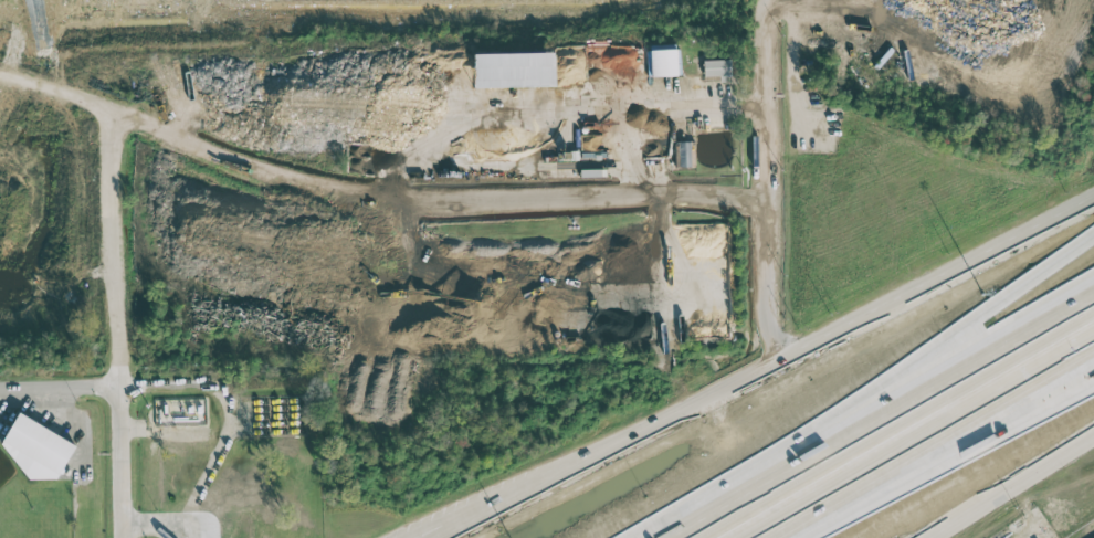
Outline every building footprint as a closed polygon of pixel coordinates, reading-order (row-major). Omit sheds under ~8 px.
[(647,50),(647,76),(680,75),(680,49),(647,50)] [(474,88),(555,87),(554,52),(473,54),(474,88)] [(730,60),(703,61),(703,76),(730,75),(730,60)] [(692,142),(678,142),(678,167),(692,167),(692,142)] [(76,445),(18,413),(0,445),(0,454),(53,484),(76,445)]
